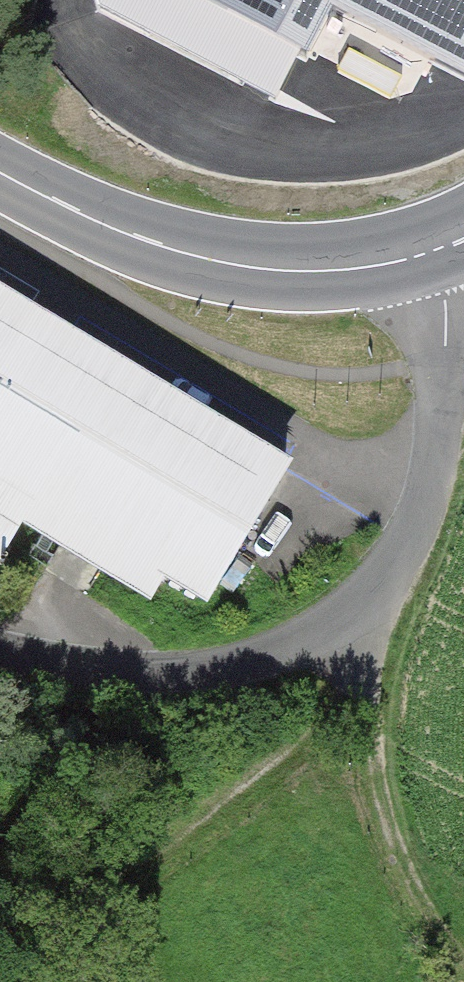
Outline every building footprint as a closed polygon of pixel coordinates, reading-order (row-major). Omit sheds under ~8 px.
[(305,56),(330,9),(432,61),(463,49),(463,0),(197,0),(305,56)] [(205,597),(285,465),(67,334),(56,353),(17,329),(28,311),(0,294),(0,551),(34,494),(205,597)]
